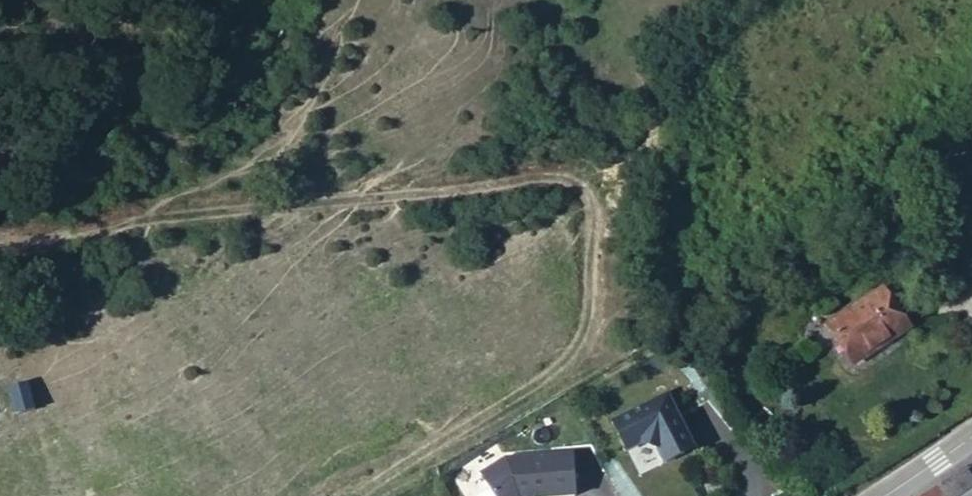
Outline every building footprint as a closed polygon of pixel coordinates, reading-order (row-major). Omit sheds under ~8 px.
[(908,328),(882,286),(825,323),(833,337),(837,335),(851,359),(888,336),(890,338),(908,328)] [(654,448),(664,462),(697,450),(670,389),(609,419),(618,450),(637,447),(654,448)] [(482,480),(492,495),(576,495),(578,468),(507,465),(482,480)] [(964,468),(949,477),(926,494),(922,495),(971,495),(971,480),(964,468)]
